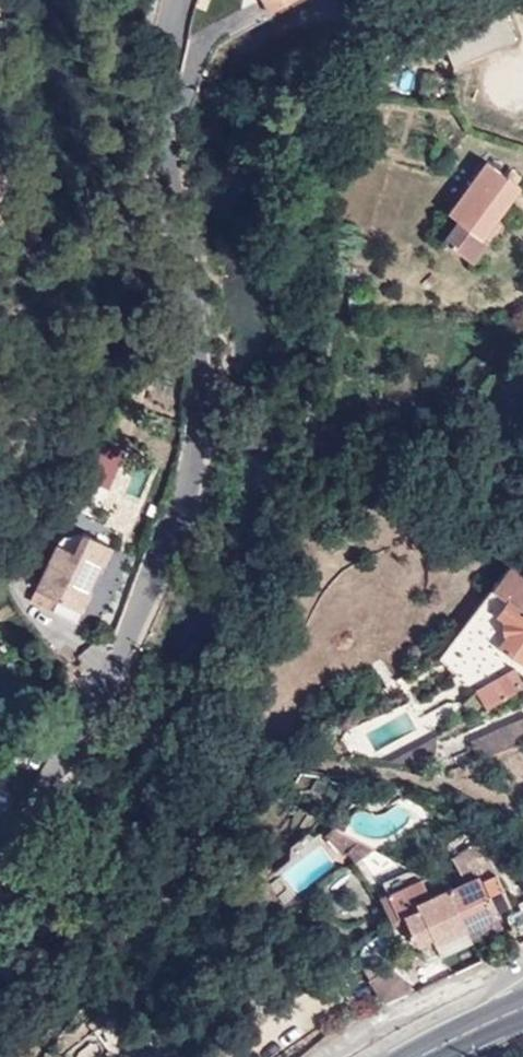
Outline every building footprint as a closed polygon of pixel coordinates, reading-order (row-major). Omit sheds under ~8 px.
[(267,12),(288,0),(261,0),(267,12)] [(504,8),(442,33),(452,62),(515,37),(504,8)] [(483,232),(497,213),(520,184),(516,181),(521,174),(513,168),(507,174),(487,159),(449,209),(458,217),(444,234),(473,257),(488,237),(483,232)] [(502,218),(497,213),(483,232),(488,237),(502,218)] [(8,228),(0,215),(0,233),(8,228)] [(128,451),(105,441),(85,487),(108,497),(128,451)] [(61,595),(84,606),(112,543),(85,528),(70,533),(64,533),(60,537),(39,584),(61,595)] [(0,550),(0,560),(17,557),(10,548),(0,550)] [(504,605),(497,614),(502,617),(506,635),(499,644),(522,661),(522,574),(509,564),(492,587),(508,599),(504,605)] [(54,609),(56,606),(61,595),(39,584),(30,598),(54,609)] [(78,618),(84,606),(61,595),(56,606),(78,618)] [(522,687),(522,681),(515,666),(477,687),(486,708),(522,687)] [(470,740),(478,760),(522,739),(522,715),(470,740)] [(389,759),(393,760),(437,736),(436,733),(399,753),(389,759)] [(334,825),(335,826),(344,830),(349,823),(337,818),(334,825)] [(344,830),(335,826),(328,834),(345,855),(349,853),(354,848),(363,842),(344,830)] [(462,870),(489,858),(477,839),(452,856),(462,870)] [(277,872),(294,894),(335,864),(318,842),(277,872)] [(354,848),(362,859),(376,848),(363,842),(354,848)] [(354,848),(349,853),(358,863),(362,859),(354,848)] [(421,879),(389,893),(400,918),(405,915),(407,922),(419,945),(432,938),(435,944),(466,930),(500,916),(496,909),(509,903),(489,858),(462,870),(466,879),(451,886),(445,889),(430,895),(421,879)] [(429,876),(421,879),(430,895),(445,889),(445,887),(439,884),(435,881),(429,876)] [(445,887),(445,889),(451,886),(447,876),(435,881),(439,884),(445,887)] [(400,918),(389,893),(379,898),(393,928),(407,922),(405,915),(400,918)] [(466,930),(435,944),(442,958),(474,945),(466,930)] [(361,969),(369,979),(382,970),(374,961),(361,969)] [(369,979),(385,1003),(414,988),(389,965),(382,970),(369,979)] [(121,1041),(110,1023),(65,1051),(69,1056),(96,1056),(121,1041)]
